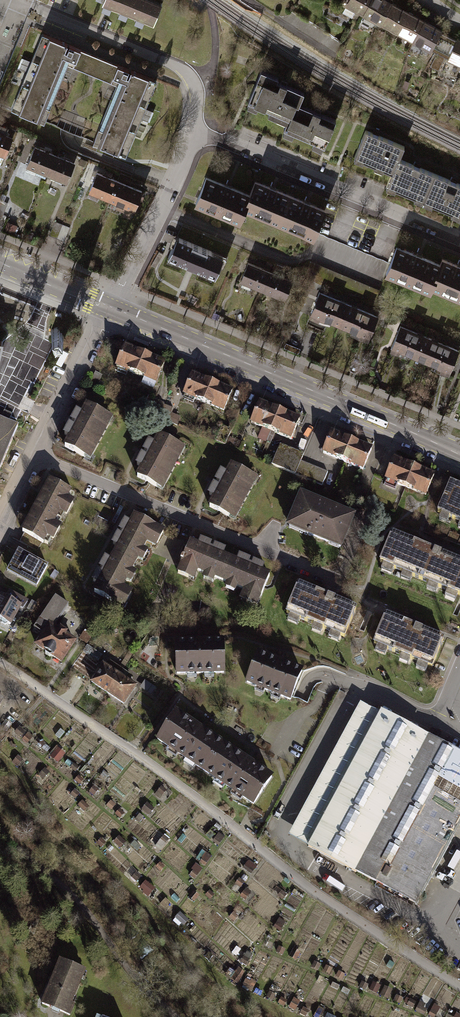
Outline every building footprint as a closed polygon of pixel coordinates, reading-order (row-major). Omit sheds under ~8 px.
[(153,24),(161,4),(151,0),(104,0),(102,4),(153,24)] [(342,5),(349,9),(350,7),(367,15),(375,0),(345,0),(342,5)] [(391,0),(375,0),(367,15),(383,24),(395,2),(391,0)] [(412,11),(395,2),(383,24),(400,33),(412,11)] [(428,20),(412,11),(400,33),(417,42),(428,20)] [(445,29),(428,20),(417,42),(433,52),(434,50),(443,32),(445,29)] [(450,58),(459,40),(443,32),(434,50),(450,58)] [(44,34),(14,110),(45,122),(68,64),(75,47),(44,34)] [(459,40),(450,58),(448,63),(459,69),(459,37),(459,40)] [(126,67),(75,47),(68,64),(119,85),(126,67)] [(119,85),(95,143),(128,157),(159,80),(126,67),(119,85)] [(459,72),(453,69),(450,76),(457,79),(459,72)] [(253,102),(288,117),(291,118),(297,104),(299,105),(304,93),(276,81),(277,78),(261,71),(248,100),(253,102)] [(288,117),(253,102),(244,124),(279,139),(284,128),(288,117)] [(284,128),(325,146),(336,120),(299,105),(297,104),(291,118),(288,117),(284,128)] [(0,164),(12,137),(5,134),(8,128),(0,125),(0,164)] [(325,146),(284,128),(279,139),(278,143),(319,161),(325,146)] [(367,131),(356,158),(393,173),(399,158),(404,146),(367,131)] [(27,164),(47,173),(54,154),(35,146),(27,164)] [(47,173),(67,181),(74,162),(54,154),(47,173)] [(351,170),(388,185),(393,173),(356,158),(351,170)] [(393,173),(388,185),(425,200),(437,173),(399,158),(393,173)] [(90,190),(109,199),(117,180),(98,172),(90,190)] [(425,200),(459,215),(459,183),(437,173),(425,200)] [(197,204),(240,222),(245,208),(251,195),(208,177),(197,204)] [(117,180),(109,199),(134,209),(142,190),(117,180)] [(245,208),(279,222),(290,195),(257,181),(251,195),(245,208)] [(290,195),(279,222),(314,237),(326,210),(290,195)] [(9,205),(1,202),(0,206),(0,218),(4,219),(9,205)] [(59,241),(64,227),(56,224),(51,238),(59,241)] [(67,244),(72,230),(64,227),(59,241),(67,244)] [(174,245),(169,257),(216,277),(221,264),(218,263),(221,257),(212,250),(181,237),(177,247),(174,245)] [(387,275),(430,292),(432,287),(441,265),(399,247),(387,275)] [(459,299),(459,267),(443,260),(441,265),(432,287),(459,299)] [(240,280),(262,289),(270,271),(248,262),(240,280)] [(262,289),(284,298),(291,281),(270,271),(262,289)] [(313,313),(344,325),(353,302),(323,290),(313,313)] [(344,325),(374,337),(384,314),(353,302),(344,325)] [(427,334),(401,323),(390,352),(416,362),(427,334)] [(52,329),(51,329),(52,329),(55,337),(63,334),(63,333),(60,326),(59,325),(59,326),(52,329)] [(427,334),(416,362),(450,375),(459,350),(459,346),(427,334)] [(126,347),(116,369),(137,378),(147,355),(126,347)] [(147,355),(137,378),(144,381),(142,386),(156,391),(168,364),(147,355)] [(194,376),(184,398),(205,407),(214,384),(194,376)] [(214,384),(205,407),(226,415),(235,393),(214,384)] [(167,407),(171,397),(166,395),(162,405),(167,407)] [(172,409),(176,399),(171,397),(167,407),(172,409)] [(91,409),(87,407),(80,421),(84,423),(81,429),(77,427),(70,442),(74,444),(71,450),(88,459),(91,453),(96,456),(115,419),(111,417),(113,412),(95,403),(91,409)] [(261,403),(252,425),(273,434),(282,411),(261,403)] [(282,411),(273,434),(294,443),(304,420),(282,411)] [(18,425),(9,421),(11,416),(3,413),(1,418),(0,417),(0,469),(18,425)] [(240,434),(244,424),(239,422),(235,432),(240,434)] [(333,432),(324,455),(345,463),(354,441),(333,432)] [(163,442),(159,440),(152,454),(156,456),(153,462),(149,460),(141,475),(145,477),(142,483),(160,492),(163,486),(168,489),(186,452),(182,450),(184,445),(166,436),(163,442)] [(354,441),(345,463),(366,472),(376,450),(354,441)] [(305,456),(280,446),(272,466),(297,476),(302,463),(305,456)] [(396,459),(387,481),(408,490),(417,468),(396,459)] [(302,463),(297,476),(322,486),(327,472),(302,463)] [(234,472),(230,470),(223,484),(226,486),(224,491),(220,489),(212,504),(216,506),(213,512),(231,521),(234,515),(239,518),(257,481),(253,479),(255,475),(237,466),(234,472)] [(417,468),(408,490),(429,499),(438,476),(417,468)] [(50,481),(36,508),(60,521),(62,515),(68,518),(75,504),(69,501),(73,493),(50,481)] [(451,481),(438,512),(459,521),(459,485),(451,481)] [(287,528),(343,552),(357,518),(301,494),(287,528)] [(36,508),(22,536),(46,548),(49,541),(54,544),(63,528),(57,525),(60,521),(36,508)] [(158,549),(167,533),(136,516),(132,525),(127,522),(121,533),(127,536),(125,539),(119,536),(114,546),(120,549),(116,555),(136,565),(139,560),(145,563),(150,553),(144,550),(148,543),(158,549)] [(390,534),(379,563),(459,596),(459,562),(390,534)] [(200,546),(193,543),(179,575),(195,582),(200,571),(206,574),(203,580),(214,585),(217,579),(223,581),(232,560),(226,557),(228,551),(217,547),(215,552),(212,551),(214,546),(202,540),(200,546)] [(49,568),(18,552),(7,573),(38,589),(49,568)] [(133,571),(136,565),(116,555),(112,562),(107,559),(101,569),(107,572),(105,575),(99,572),(94,582),(99,585),(93,595),(125,611),(134,594),(124,588),(127,581),(133,585),(139,574),(133,571)] [(238,563),(232,560),(223,581),(228,584),(226,589),(237,594),(239,588),(247,592),(242,602),(259,609),(273,577),(265,574),(267,568),(256,563),(253,569),(250,568),(252,562),(240,557),(238,563)] [(355,609),(297,585),(285,614),(343,638),(355,609)] [(27,604),(10,594),(7,600),(0,596),(0,621),(11,627),(21,610),(23,611),(27,604)] [(52,658),(63,665),(78,643),(67,636),(69,633),(64,630),(62,633),(56,629),(70,607),(56,598),(35,630),(43,635),(35,647),(48,655),(47,656),(46,658),(50,661),(51,659),(52,658)] [(443,640),(384,615),(372,644),(431,668),(443,640)] [(177,642),(177,677),(226,676),(226,641),(177,642)] [(88,646),(84,652),(99,662),(104,656),(88,646)] [(260,653),(248,683),(294,702),(306,672),(260,653)] [(91,683),(108,694),(122,674),(107,664),(106,666),(103,665),(91,683)] [(122,674),(108,694),(126,706),(138,688),(129,682),(131,680),(122,674)] [(308,845),(380,711),(360,700),(287,834),(308,845)] [(206,775),(227,743),(177,711),(156,742),(206,775)] [(380,711),(308,845),(417,905),(459,826),(459,753),(380,711)] [(34,737),(28,732),(25,737),(30,741),(34,737)] [(50,747),(40,738),(37,742),(47,750),(50,747)] [(256,808),(277,776),(227,743),(206,775),(256,808)] [(50,772),(46,767),(39,775),(44,779),(50,772)] [(170,790),(163,785),(159,789),(167,795),(170,790)] [(99,791),(93,786),(91,789),(97,794),(99,791)] [(80,794),(75,790),(72,794),(76,798),(80,794)] [(118,804),(111,798),(106,804),(113,810),(118,804)] [(89,807),(83,802),(79,807),(85,812),(89,807)] [(155,810),(147,803),(142,808),(151,815),(155,810)] [(226,837),(220,833),(216,840),(222,843),(226,837)] [(107,843),(101,837),(96,842),(103,848),(107,843)] [(126,842),(119,837),(114,843),(120,848),(126,842)] [(169,840),(164,837),(159,845),(163,849),(169,840)] [(213,856),(206,853),(201,862),(207,866),(213,856)] [(166,868),(160,863),(156,868),(163,873),(166,868)] [(243,869),(251,874),(255,868),(248,863),(243,869)] [(199,875),(194,871),(190,876),(195,880),(199,875)] [(142,878),(137,873),(133,877),(139,882),(142,878)] [(245,883),(239,880),(236,885),(242,888),(245,883)] [(153,887),(146,881),(142,886),(149,892),(153,887)] [(215,894),(210,890),(207,895),(212,899),(215,894)] [(245,891),(240,897),(246,901),(250,895),(245,891)] [(194,903),(200,896),(195,892),(189,899),(194,903)] [(164,908),(170,902),(167,899),(161,905),(164,908)] [(181,921),(186,916),(181,912),(177,917),(181,921)] [(287,922),(281,918),(275,928),(281,932),(287,922)] [(224,939),(220,936),(216,940),(220,944),(224,939)] [(217,949),(213,945),(208,949),(212,953),(217,949)] [(286,949),(279,946),(276,953),(283,956),(286,949)] [(255,955),(247,951),(242,962),(249,966),(255,955)] [(85,971),(61,961),(42,1004),(70,1016),(74,1005),(71,1004),(85,971)] [(321,966),(314,962),(310,968),(318,972),(321,966)] [(255,982),(247,978),(243,986),(250,989),(255,982)] [(368,985),(363,983),(360,989),(365,991),(368,985)] [(381,987),(374,983),(370,991),(377,995),(381,987)] [(340,987),(332,984),(329,989),(337,993),(340,987)] [(265,989),(259,987),(255,995),(261,998),(265,989)] [(392,990),(385,988),(382,995),(389,998),(392,990)] [(288,1001),(281,998),(279,1003),(286,1006),(288,1001)] [(416,1002),(411,999),(407,1007),(411,1010),(416,1002)] [(427,1006),(421,1003),(417,1012),(423,1015),(427,1006)] [(435,1005),(429,1016),(430,1016),(436,1016),(440,1008),(435,1005)] [(303,1008),(300,1014),(307,1016),(308,1016),(310,1011),(303,1008)]
